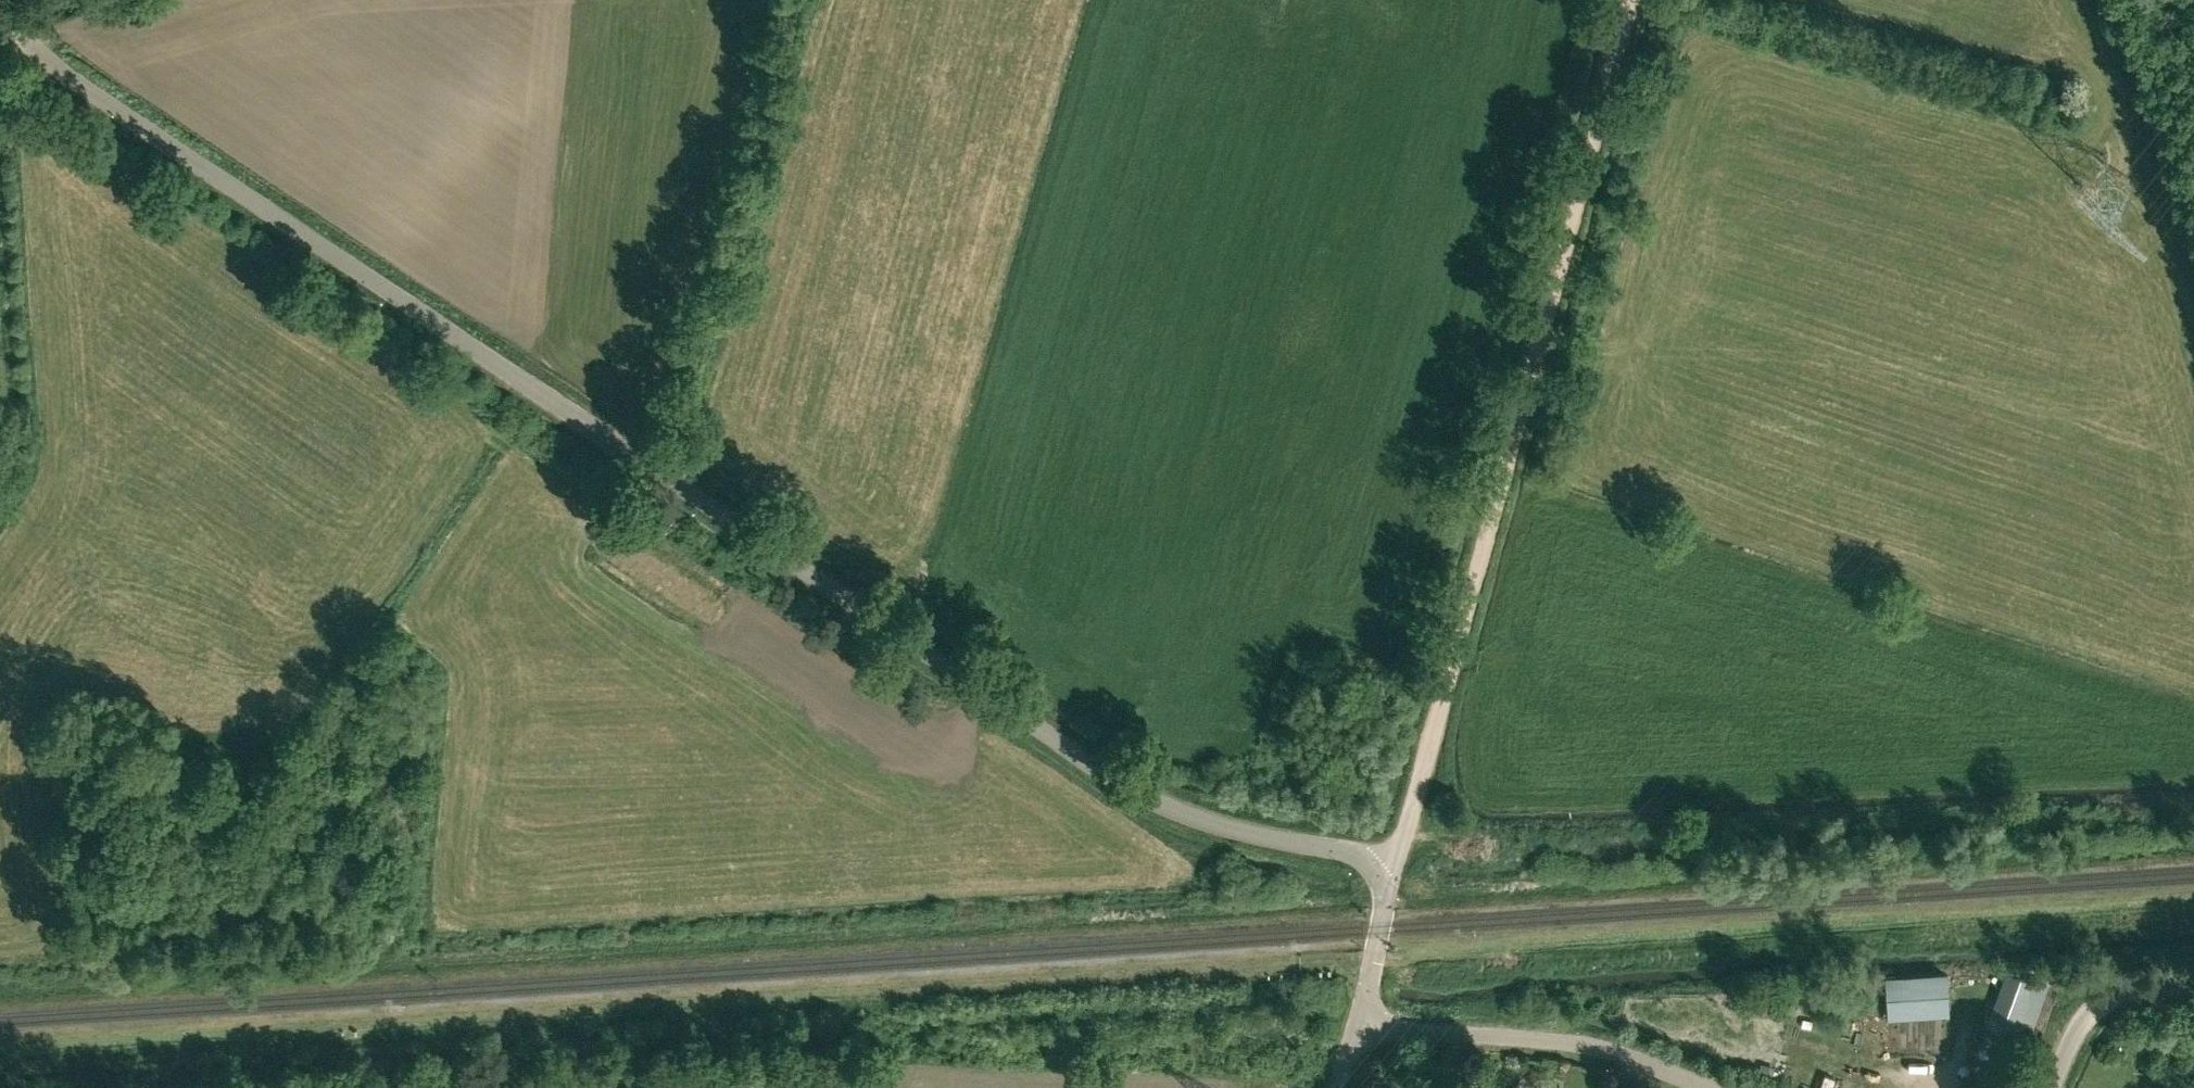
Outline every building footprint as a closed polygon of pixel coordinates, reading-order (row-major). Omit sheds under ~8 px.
[(2059,985),(2061,966),(2048,967),(2046,984),(2006,970),(1987,1025),(2029,1040),(2049,983),(2059,985)] [(2005,1084),(2021,1049),(1998,1040),(1983,1074),(2005,1084)]
